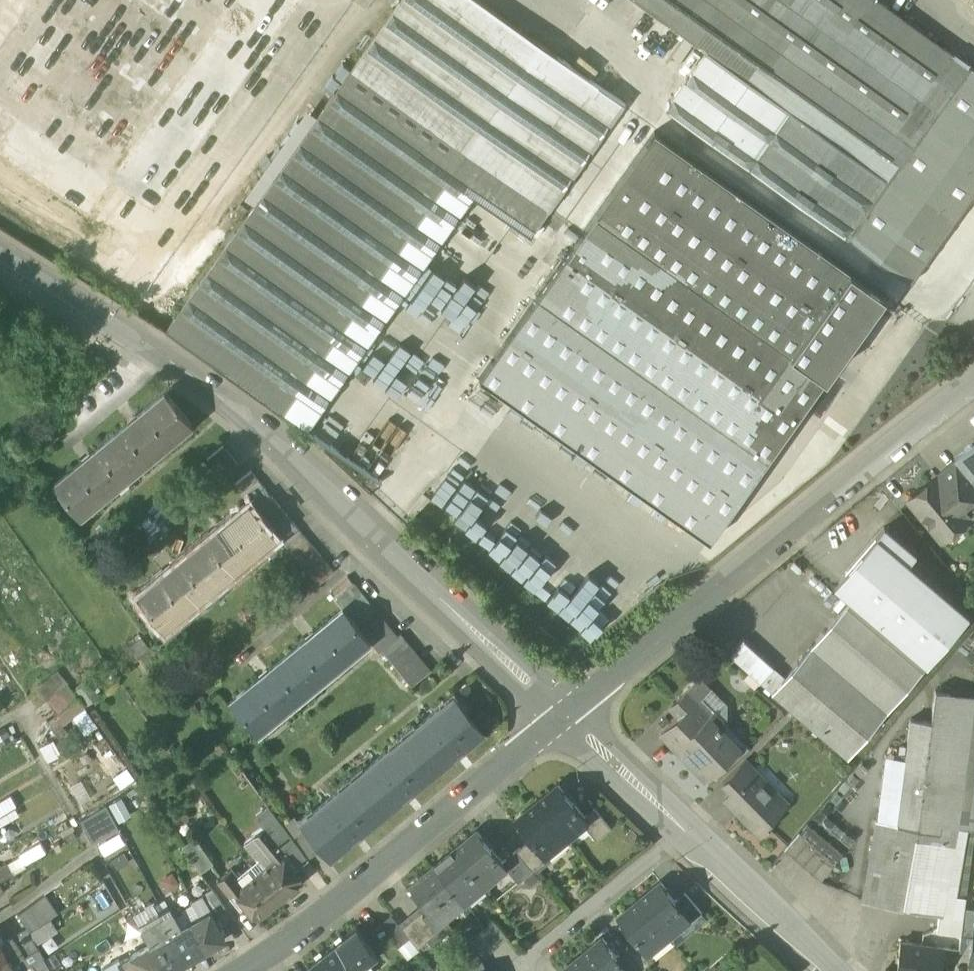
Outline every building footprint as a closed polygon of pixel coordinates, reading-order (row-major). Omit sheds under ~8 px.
[(557,56),(478,0),(400,0),(343,80),(443,150),(451,140),(483,162),(482,163),(549,210),(625,103),(557,56)] [(887,178),(969,65),(878,0),(638,0),(709,51),(887,178)] [(887,178),(709,51),(666,110),(845,238),(887,178)] [(845,238),(910,284),(973,195),(973,68),(969,65),(887,178),(845,238)] [(482,163),(483,162),(451,140),(443,150),(343,80),(317,116),(255,205),(165,332),(296,424),(464,188),(482,163)] [(243,196),(255,205),(317,116),(306,109),(243,196)] [(580,232),(477,377),(709,541),(884,295),(884,294),(654,131),(582,232),(581,231),(580,232)] [(531,235),(549,210),(482,163),(464,188),(531,235)] [(378,341),(359,369),(422,411),(444,378),(393,344),(400,335),(389,327),(379,342),(378,341)] [(125,476),(126,478),(145,463),(143,461),(181,430),(182,432),(192,424),(165,392),(53,484),(80,516),(89,509),(88,507),(125,476)] [(953,459),(955,461),(961,469),(962,468),(973,483),(973,442),(953,459)] [(207,459),(221,476),(237,463),(223,446),(207,459)] [(961,469),(955,461),(937,476),(944,483),(961,469)] [(941,540),(973,513),(973,483),(962,468),(961,469),(944,483),(937,476),(908,499),(941,540)] [(235,484),(242,492),(258,479),(251,471),(235,484)] [(284,546),(285,545),(300,531),(258,479),(242,492),(240,493),(249,504),(276,536),(284,546)] [(461,479),(437,517),(516,566),(522,556),(493,538),(510,511),(461,479)] [(209,589),(210,591),(229,575),(227,573),(265,542),(266,544),(276,536),(249,504),(136,597),(163,629),(172,622),(171,620),(209,589)] [(916,555),(884,527),(833,586),(850,600),(926,665),(969,616),(908,563),(916,555)] [(331,590),(338,598),(353,585),(347,576),(331,590)] [(543,584),(537,593),(567,617),(585,595),(576,589),(573,593),(562,584),(555,593),(543,584)] [(397,638),(353,585),(338,598),(336,599),(343,608),(343,609),(370,641),(379,652),(382,650),(403,675),(411,686),(429,671),(400,636),(397,638)] [(810,646),(784,676),(743,640),(730,656),(771,692),(847,757),(886,712),(926,665),(850,600),(810,646)] [(303,694),(304,695),(323,679),(321,678),(359,648),(360,649),(370,641),(343,609),(231,701),(257,733),(267,726),(266,724),(303,694)] [(38,687),(48,701),(68,684),(65,681),(58,670),(38,687)] [(700,676),(689,687),(698,696),(700,698),(711,687),(700,676)] [(73,692),(68,684),(48,701),(58,714),(77,698),(73,692)] [(669,707),(678,716),(698,696),(689,687),(669,707)] [(724,701),(711,687),(700,698),(713,712),(724,701)] [(896,825),(937,832),(939,824),(965,828),(973,830),(973,695),(935,689),(931,722),(910,719),(905,758),(896,825)] [(322,848),(330,857),(483,731),(455,696),(442,707),(441,706),(430,715),(414,727),(416,729),(391,749),(390,748),(363,770),(364,772),(340,792),(339,790),(313,812),(314,813),(302,823),(305,827),(322,848)] [(692,767),(704,779),(736,748),(719,731),(723,727),(718,723),(715,726),(707,718),(713,712),(700,698),(698,696),(678,716),(663,730),(679,747),(681,745),(698,762),(692,767)] [(727,703),(724,701),(713,712),(707,718),(715,726),(718,723),(723,727),(727,723),(727,703)] [(885,756),(877,822),(896,825),(905,758),(885,756)] [(722,782),(731,792),(733,791),(751,773),(754,770),(745,760),(722,782)] [(743,819),(759,836),(768,828),(765,825),(783,807),(751,773),(733,791),(735,794),(728,801),(744,817),(743,819)] [(559,785),(536,803),(566,839),(584,825),(588,821),(584,816),(559,785)] [(117,820),(129,813),(120,795),(107,802),(117,820)] [(14,809),(8,797),(0,802),(0,817),(14,809)] [(566,839),(536,803),(516,821),(530,838),(545,856),(546,856),(566,839)] [(81,822),(92,841),(118,827),(106,806),(81,822)] [(584,825),(596,840),(611,828),(595,808),(584,816),(588,821),(584,825)] [(276,816),(266,825),(272,833),(282,824),(276,816)] [(953,895),(965,828),(939,824),(937,832),(896,825),(877,822),(863,903),(938,916),(963,920),(965,908),(966,897),(953,895)] [(272,833),(286,851),(296,842),(292,837),(282,824),(272,833)] [(270,860),(255,870),(279,899),(303,879),(295,869),(293,867),(297,864),(286,851),(272,833),(266,825),(252,835),(270,860)] [(801,834),(835,867),(844,857),(809,825),(801,834)] [(305,827),(292,837),(296,842),(308,858),(322,848),(305,827)] [(477,831),(455,849),(485,885),(506,868),(507,867),(502,861),(477,831)] [(785,851),(819,884),(835,867),(801,834),(785,851)] [(214,860),(196,835),(182,845),(199,870),(214,860)] [(530,838),(516,850),(532,870),(547,858),(546,856),(545,856),(530,838)] [(308,858),(296,842),(286,851),(297,864),(293,867),(295,869),(308,858)] [(455,849),(434,867),(463,903),(485,885),(455,849)] [(532,870),(516,850),(502,861),(507,867),(506,868),(518,882),(532,870)] [(279,899),(255,870),(240,881),(229,867),(216,880),(227,895),(241,907),(245,904),(256,918),(279,899)] [(436,925),(463,903),(434,867),(410,887),(426,906),(422,909),(436,925)] [(661,881),(639,899),(669,935),(690,918),(691,917),(676,900),(661,881)] [(202,894),(212,913),(225,906),(212,888),(202,894)] [(17,933),(28,953),(37,948),(28,933),(48,919),(59,912),(46,892),(22,910),(28,919),(14,929),(17,933)] [(690,918),(692,921),(702,913),(685,892),(676,900),(691,917),(690,918)] [(201,914),(189,921),(204,950),(224,939),(218,928),(220,927),(212,913),(202,894),(193,899),(201,914)] [(669,935),(639,899),(618,917),(636,939),(647,953),(648,952),(669,935)] [(973,937),(973,933),(973,909),(965,908),(963,920),(961,934),(961,935),(973,937)] [(422,909),(401,927),(409,937),(418,948),(439,930),(436,925),(422,909)] [(7,920),(14,929),(28,919),(22,910),(7,920)] [(161,917),(169,932),(179,927),(171,912),(161,917)] [(409,937),(401,927),(392,915),(380,924),(398,946),(409,937)] [(961,934),(963,920),(938,916),(936,930),(961,935),(961,934)] [(151,923),(160,938),(169,932),(161,917),(151,923)] [(28,933),(37,948),(58,936),(48,920),(28,933)] [(189,921),(179,927),(169,932),(185,961),(204,950),(189,921)] [(356,927),(334,943),(356,970),(377,954),(356,927)] [(169,932),(160,938),(150,943),(166,970),(167,970),(185,961),(169,932)] [(8,938),(19,958),(28,953),(17,933),(8,938)] [(581,955),(594,970),(631,970),(617,955),(603,937),(581,955)] [(0,943),(0,946),(10,964),(19,958),(8,938),(0,943)] [(636,939),(626,947),(644,968),(654,959),(648,952),(647,953),(636,939)] [(130,956),(138,970),(139,970),(166,970),(150,943),(130,954),(130,956)] [(356,970),(334,943),(306,966),(310,970),(355,970),(356,970)] [(943,949),(899,943),(896,970),(940,970),(943,949)] [(0,946),(0,969),(10,964),(0,946)] [(644,968),(626,947),(617,955),(631,970),(640,970),(644,968)] [(14,970),(18,970),(31,963),(42,957),(37,948),(28,953),(19,958),(10,964),(14,970)] [(581,955),(562,970),(594,970),(581,955)] [(138,970),(130,956),(119,962),(118,963),(122,970),(137,970),(138,970)] [(31,963),(36,970),(42,970),(48,968),(42,957),(31,963)] [(105,970),(122,970),(118,963),(119,962),(118,959),(103,967),(105,970)]
